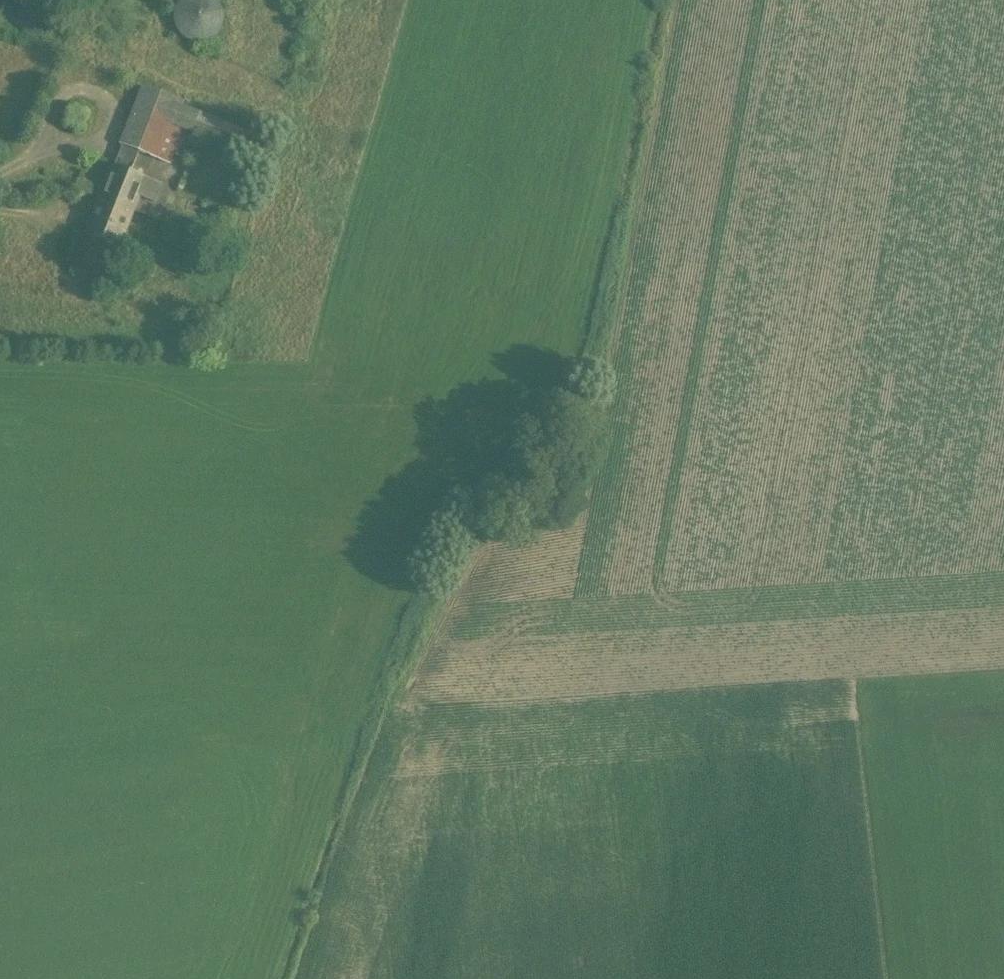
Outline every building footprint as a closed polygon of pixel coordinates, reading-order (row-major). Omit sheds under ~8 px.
[(185,40),(192,43),(200,44),(209,41),(217,36),(222,29),(224,21),(224,14),(221,6),(217,0),(181,0),(179,2),(174,10),(173,19),(175,28),(179,35),(185,40)] [(255,134),(200,113),(181,106),(182,102),(142,87),(119,146),(170,166),(183,132),(191,135),(262,161),(272,138),(256,132),(255,134)] [(105,166),(88,236),(125,245),(137,198),(159,203),(165,180),(105,166)]
